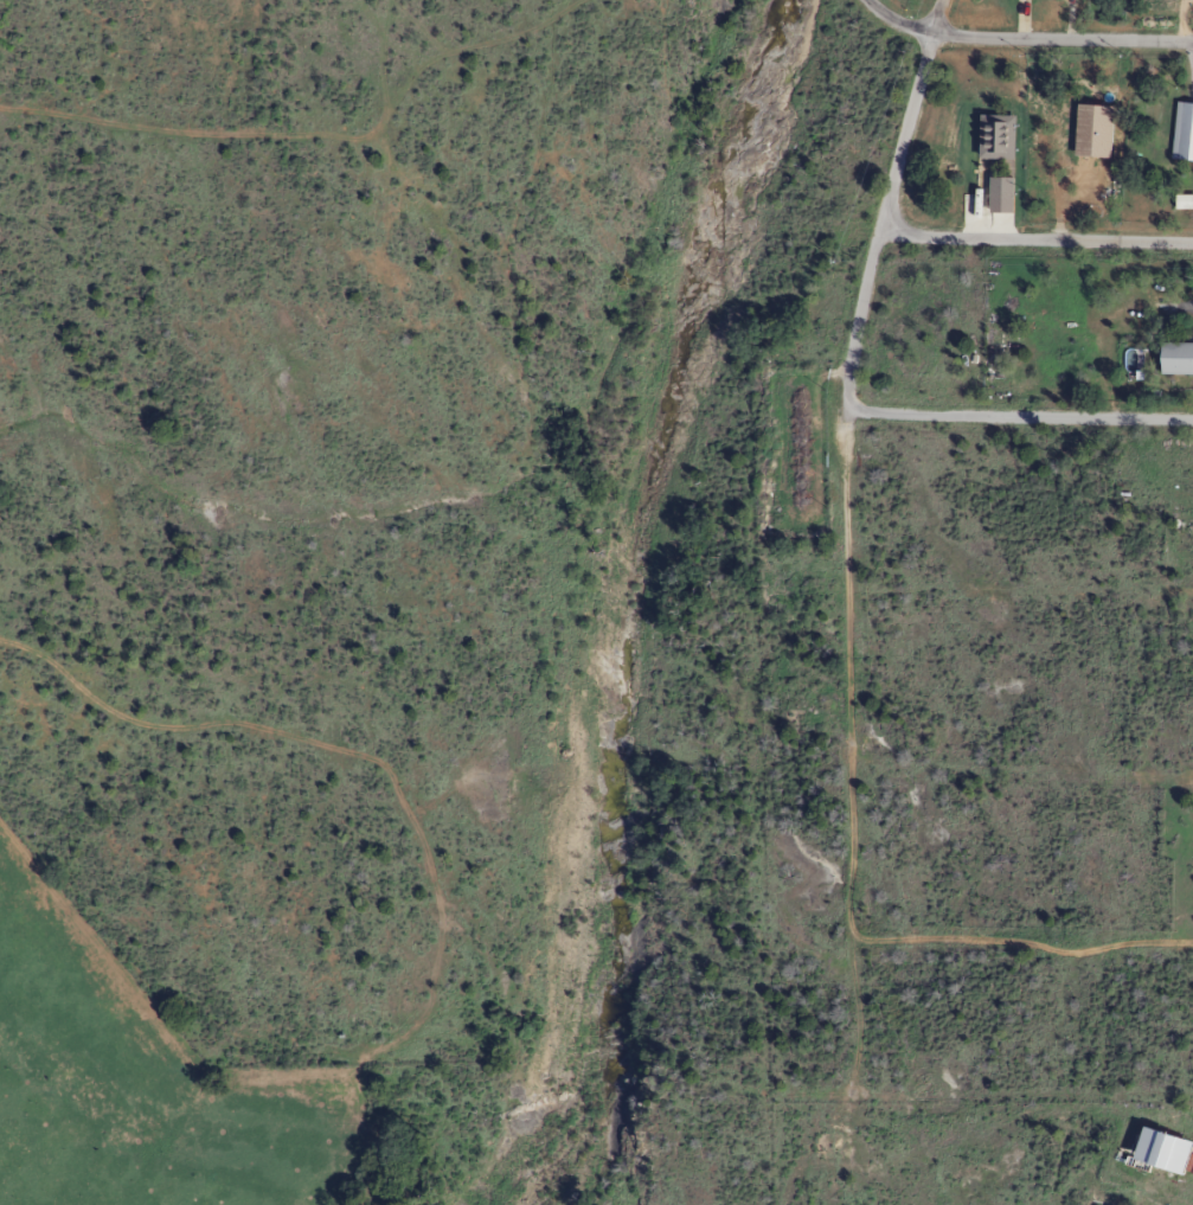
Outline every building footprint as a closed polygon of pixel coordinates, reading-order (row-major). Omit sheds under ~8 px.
[(1192,162),(1192,104),(1171,102),(1167,160),(1192,162)] [(1191,209),(1191,197),(1172,197),(1172,209),(1191,209)] [(1155,344),(1155,376),(1192,376),(1192,344),(1155,344)]
